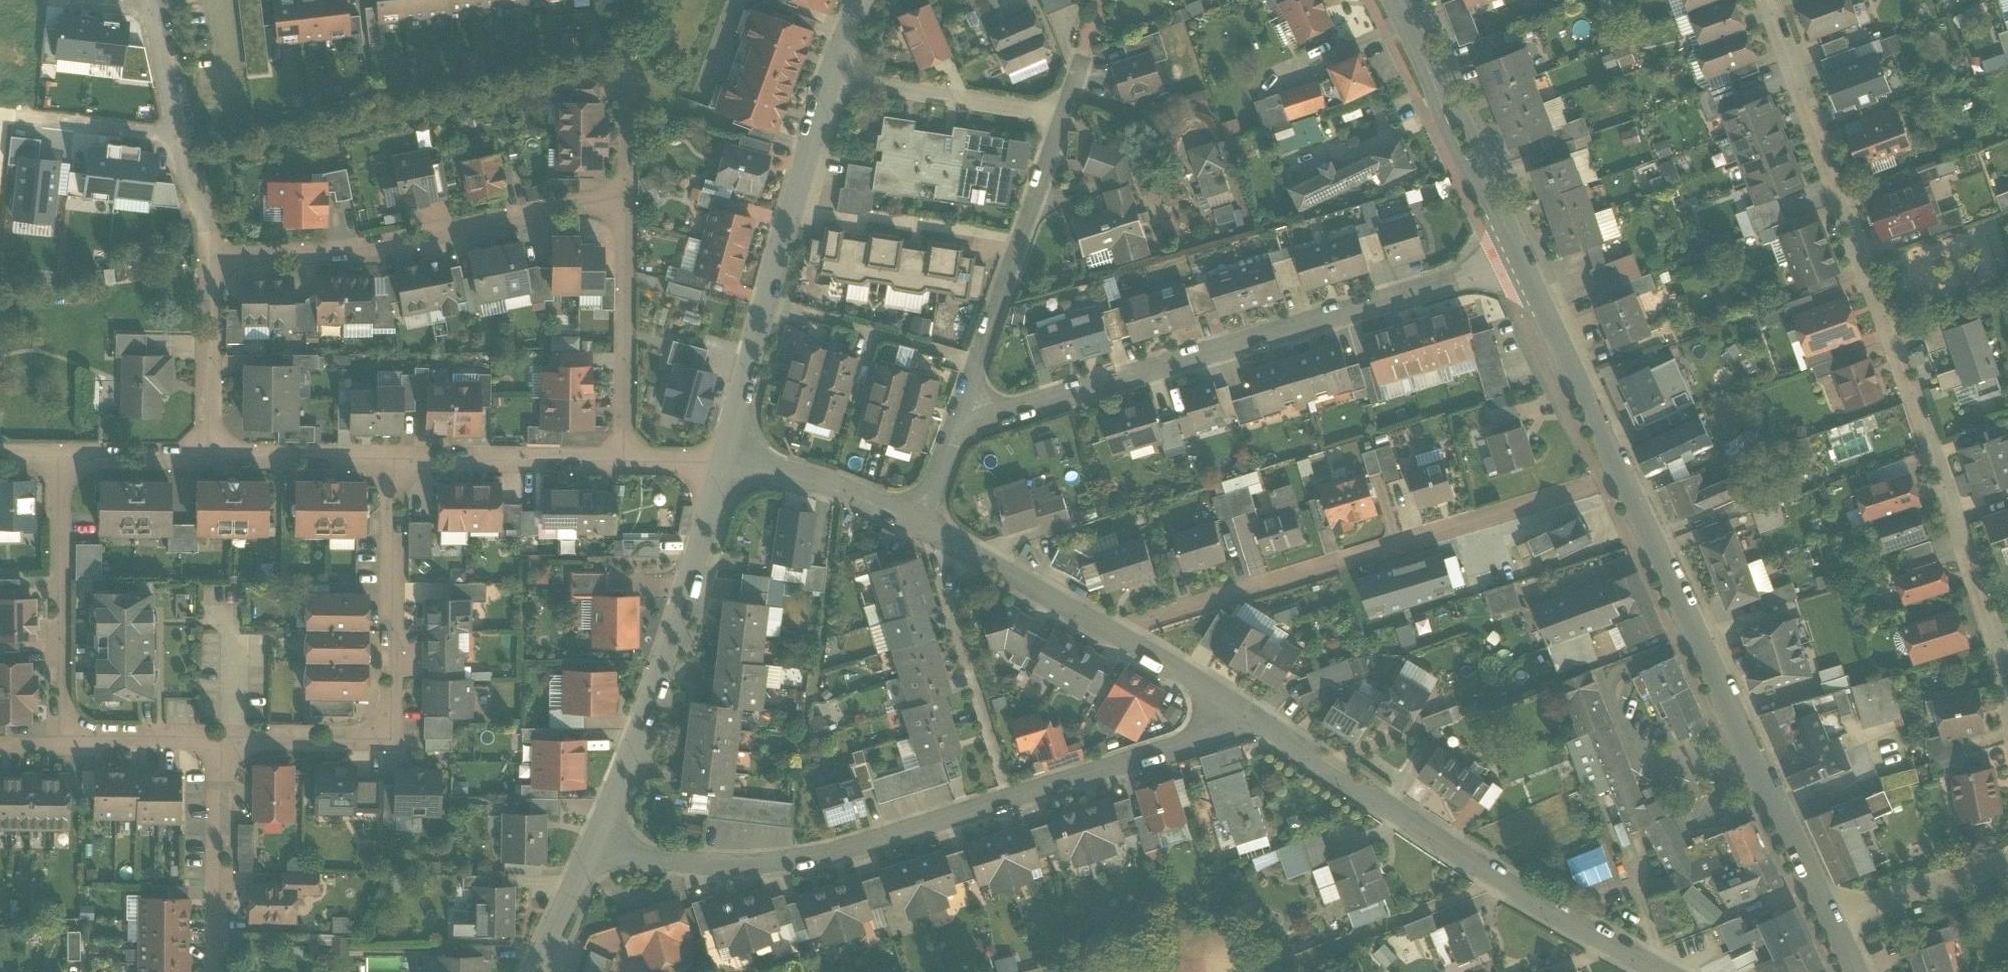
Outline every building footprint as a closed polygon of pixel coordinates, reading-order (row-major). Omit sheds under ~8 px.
[(246,75),(268,72),(260,0),(238,0),(246,75)] [(277,43),(301,40),(297,0),(272,0),(277,43)] [(301,40),(325,37),(321,0),(297,0),(301,40)] [(325,37),(348,35),(349,35),(347,17),(345,0),(321,0),(325,37)] [(378,22),(402,20),(400,0),(375,0),(378,22)] [(402,20),(426,17),(424,0),(400,0),(402,20)] [(426,17),(450,14),(450,10),(449,10),(448,0),(424,0),(426,17)] [(449,10),(450,10),(472,7),(471,0),(448,0),(449,10)] [(827,13),(832,0),(792,0),(827,13)] [(967,0),(972,11),(996,1),(996,0),(968,0),(967,0)] [(1046,15),(1056,11),(1051,0),(1040,0),(1046,15)] [(1056,11),(1076,2),(1076,0),(1051,0),(1056,11)] [(1271,10),(1283,4),(1283,3),(1289,0),(1266,0),(1271,10)] [(1283,3),(1283,4),(1300,40),(1331,25),(1323,9),(1325,8),(1321,0),(1289,0),(1283,3)] [(1443,4),(1460,47),(1472,42),(1481,39),(1467,4),(1466,0),(1454,0),(1443,4)] [(1691,13),(1725,0),(1686,0),(1691,13)] [(1691,13),(1701,41),(1720,34),(1717,28),(1740,20),(1733,0),(1725,0),(1691,13)] [(1798,5),(1811,38),(1850,24),(1846,11),(1853,8),(1850,0),(1811,0),(1798,5)] [(996,1),(972,11),(977,22),(1001,12),(996,1)] [(929,4),(896,18),(919,70),(951,56),(929,4)] [(787,24),(752,11),(741,39),(752,43),(744,64),(734,61),(733,61),(744,65),(736,87),(725,83),(715,111),(751,124),(773,132),(774,131),(779,115),(782,116),(786,105),(784,104),(799,60),(802,61),(806,49),(804,48),(809,33),(810,32),(787,24)] [(1001,12),(977,22),(982,34),(988,31),(1005,23),(1001,12)] [(1005,23),(988,31),(996,52),(1040,33),(1031,12),(1005,23)] [(815,21),(791,13),(787,24),(810,32),(809,33),(810,33),(815,21)] [(129,23),(60,16),(56,57),(124,64),(129,23)] [(359,16),(347,17),(349,35),(348,35),(349,46),(362,45),(359,16)] [(1740,20),(1717,28),(1720,34),(1701,41),(1703,47),(1744,31),(1740,20)] [(1703,47),(1701,47),(1712,76),(1729,70),(1739,66),(1738,63),(1754,58),(1744,31),(1703,47)] [(1998,34),(2005,53),(2007,52),(2007,31),(1998,34)] [(1157,32),(1124,45),(1129,61),(1152,54),(1153,55),(1163,52),(1157,32)] [(1040,33),(996,52),(1005,73),(1007,73),(1012,85),(1048,69),(1043,57),(1049,54),(1040,33)] [(1481,39),(1472,42),(1477,53),(1500,44),(1495,33),(1481,39)] [(1844,37),(1822,45),(1827,58),(1842,52),(1849,50),(1844,37)] [(1619,66),(1634,60),(1627,43),(1613,49),(1619,66)] [(1500,44),(1477,53),(1481,65),(1504,56),(1500,44)] [(1481,65),(1480,66),(1490,93),(1530,77),(1535,75),(1525,48),(1504,56),(1481,65)] [(1855,48),(1849,50),(1842,52),(1847,64),(1826,72),(1824,73),(1837,110),(1855,103),(1857,108),(1877,100),(1875,96),(1890,90),(1876,53),(1860,59),(1855,48)] [(1827,58),(1821,60),(1826,72),(1847,64),(1842,52),(1827,58)] [(1361,53),(1329,68),(1336,82),(1345,102),(1367,92),(1378,87),(1361,53)] [(2003,53),(1981,59),(1983,69),(2006,63),(2003,53)] [(1129,61),(1114,66),(1119,83),(1115,96),(1134,103),(1136,95),(1158,88),(1153,73),(1158,71),(1153,55),(1152,54),(1129,61)] [(1754,58),(1738,63),(1739,66),(1729,70),(1730,74),(1728,74),(1731,82),(1732,82),(1759,71),(1754,58)] [(1530,77),(1490,93),(1501,120),(1541,104),(1530,77)] [(598,82),(568,82),(567,96),(597,97),(598,82)] [(1319,111),(1328,108),(1322,89),(1320,82),(1282,92),(1290,120),(1319,111)] [(1336,82),(1322,89),(1328,108),(1345,102),(1336,82)] [(1731,82),(1711,90),(1715,103),(1737,95),(1732,82),(1731,82)] [(1387,107),(1378,87),(1367,92),(1376,112),(1387,107)] [(1715,103),(1711,90),(1699,95),(1709,120),(1723,115),(1722,114),(1742,106),(1737,95),(1715,103)] [(1275,125),(1290,120),(1282,92),(1267,96),(1275,125)] [(1742,106),(1722,114),(1723,115),(1731,137),(1780,118),(1778,112),(1775,113),(1769,96),(1742,106)] [(600,105),(564,104),(563,116),(558,122),(557,136),(605,137),(605,128),(600,128),(600,105)] [(1541,104),(1501,120),(1512,147),(1539,137),(1552,132),(1551,131),(1541,104)] [(1894,107),(1878,112),(1882,124),(1898,118),(1894,107)] [(1290,120),(1275,125),(1283,151),(1327,137),(1319,111),(1290,120)] [(1878,112),(1860,119),(1864,130),(1882,124),(1878,112)] [(1864,130),(1847,137),(1858,166),(1911,147),(1900,117),(1898,118),(1882,124),(1864,130)] [(1780,118),(1731,137),(1740,159),(1786,141),(1780,125),(1783,124),(1780,118)] [(912,123),(884,119),(880,149),(883,149),(880,171),(877,170),(876,171),(875,182),(873,191),(887,193),(888,188),(900,189),(899,194),(915,197),(918,176),(925,134),(910,131),(912,123)] [(773,132),(751,124),(746,137),(770,144),(775,131),(774,131),(773,132)] [(1563,126),(1551,131),(1552,132),(1539,137),(1544,149),(1550,147),(1569,141),(1563,126)] [(944,136),(925,134),(918,176),(938,179),(935,199),(957,202),(968,131),(954,129),(950,154),(941,153),(944,136)] [(986,134),(968,131),(957,202),(968,204),(971,182),(986,185),(983,203),(1005,206),(1011,165),(1023,167),(1026,144),(986,138),(986,134)] [(746,137),(740,135),(737,150),(766,158),(770,144),(746,137)] [(605,137),(557,136),(558,150),(564,156),(564,168),(599,169),(600,145),(605,145),(605,137)] [(1569,141),(1550,147),(1555,163),(1573,157),(1571,153),(1578,150),(1574,139),(1569,141)] [(1402,140),(1336,172),(1331,161),(1320,167),(1323,174),(1324,173),(1326,177),(1333,194),(1368,178),(1366,174),(1377,169),(1384,184),(1415,167),(1402,140)] [(1786,141),(1740,159),(1748,182),(1795,164),(1788,147),(1791,146),(1789,140),(1786,141)] [(1218,143),(1191,152),(1198,179),(1224,172),(1226,171),(1218,143)] [(1123,156),(1092,145),(1083,170),(1102,176),(1103,180),(1128,172),(1123,156)] [(737,150),(725,147),(720,163),(727,164),(722,184),(758,194),(768,158),(737,150)] [(151,200),(156,154),(121,150),(116,196),(151,200)] [(427,153),(392,160),(394,170),(380,172),(386,203),(403,199),(405,209),(427,205),(426,201),(437,199),(429,163),(427,153)] [(496,156),(462,162),(470,202),(504,195),(502,185),(504,185),(502,173),(499,173),(496,156)] [(1555,163),(1533,170),(1543,198),(1545,198),(1582,185),(1573,157),(1555,163)] [(49,220),(55,164),(20,160),(16,203),(25,204),(24,218),(49,220)] [(1951,160),(1936,165),(1941,177),(1956,172),(1951,160)] [(448,196),(441,161),(429,163),(437,199),(448,196)] [(1795,164),(1748,182),(1757,204),(1757,205),(1776,197),(1803,187),(1797,170),(1800,169),(1797,163),(1795,164)] [(1936,165),(1909,175),(1913,186),(1924,182),(1924,183),(1941,177),(1936,165)] [(876,171),(848,167),(847,178),(875,182),(876,171)] [(345,169),(322,174),(322,182),(324,182),(324,192),(333,192),(335,202),(351,199),(345,169)] [(1224,172),(1198,179),(1203,198),(1229,191),(1224,172)] [(1323,174),(1290,189),(1300,210),(1333,194),(1326,177),(1324,173),(1323,174)] [(300,183),(276,183),(276,195),(262,195),(263,220),(285,220),(285,226),(324,226),(324,212),(326,212),(326,197),(324,197),(324,192),(324,182),(322,182),(311,182),(303,178),(300,183)] [(875,182),(847,178),(845,189),(873,193),(873,191),(875,182)] [(579,179),(548,179),(548,192),(578,192),(579,179)] [(1913,186),(1871,201),(1876,214),(1871,216),(1880,240),(1926,224),(1938,221),(1936,215),(1924,183),(1924,182),(1913,186)] [(1128,185),(1104,193),(1109,210),(1072,222),(1076,237),(1078,236),(1084,255),(1085,254),(1089,268),(1089,269),(1112,262),(1114,258),(1110,247),(1120,244),(1125,261),(1149,254),(1143,236),(1144,236),(1134,202),(1133,203),(1128,185)] [(1582,185),(1545,198),(1555,227),(1593,214),(1583,185),(1582,185)] [(845,189),(839,188),(836,212),(857,215),(870,210),(873,193),(845,189)] [(729,198),(700,190),(696,205),(712,210),(713,208),(725,212),(729,198)] [(1996,197),(2001,211),(2007,209),(2007,192),(1996,197)] [(1776,197),(1757,205),(1757,204),(1746,208),(1751,221),(1758,218),(1781,209),(1776,197)] [(1958,207),(1936,215),(1938,221),(1926,224),(1930,236),(1964,224),(1958,207)] [(725,212),(713,208),(712,210),(704,241),(742,252),(751,219),(725,212)] [(1593,214),(1555,227),(1565,256),(1603,243),(1603,242),(1620,236),(1611,209),(1594,215),(1593,214)] [(1781,209),(1758,218),(1763,230),(1772,227),(1786,222),(1781,209)] [(1413,215),(1380,224),(1390,257),(1392,264),(1393,264),(1393,262),(1402,259),(1403,260),(1422,254),(1423,255),(1424,255),(1413,215)] [(1758,218),(1751,221),(1756,233),(1763,230),(1758,218)] [(1786,222),(1772,227),(1777,240),(1782,238),(1782,236),(1799,230),(1794,219),(1786,222)] [(1799,230),(1782,236),(1782,238),(1777,240),(1771,242),(1780,266),(1791,262),(1791,261),(1828,247),(1819,222),(1799,230)] [(842,230),(825,227),(818,273),(830,275),(834,281),(847,283),(854,238),(841,236),(842,230)] [(1382,230),(1370,234),(1378,260),(1390,257),(1382,230)] [(1357,237),(1328,246),(1326,242),(1337,281),(1338,280),(1338,279),(1347,277),(1367,271),(1367,272),(1368,271),(1366,264),(1358,237),(1357,233),(1356,233),(1357,237)] [(868,240),(854,238),(847,283),(861,285),(866,281),(878,283),(885,237),(869,234),(868,240)] [(1370,234),(1358,237),(1366,264),(1378,260),(1370,234)] [(578,237),(552,236),(552,268),(552,293),(553,293),(578,293),(578,247),(578,237)] [(686,236),(677,268),(695,273),(704,241),(686,236)] [(901,239),(885,237),(878,283),(889,285),(893,290),(907,292),(914,247),(900,245),(901,239)] [(742,252),(704,241),(695,273),(695,274),(706,277),(734,285),(742,252)] [(1326,247),(1296,256),(1295,252),(1294,252),(1295,256),(1303,284),(1305,290),(1306,290),(1326,284),(1326,283),(1336,280),(1336,281),(1337,281),(1326,242),(1325,243),(1326,247)] [(520,243),(494,248),(504,295),(528,291),(529,290),(525,269),(520,243)] [(927,249),(914,247),(907,292),(920,295),(925,290),(937,292),(944,246),(928,243),(927,249)] [(960,248),(944,246),(937,292),(948,294),(953,300),(967,302),(967,298),(972,265),(974,257),(959,254),(960,248)] [(602,249),(584,249),(584,247),(578,247),(578,291),(600,291),(602,291),(602,278),(602,249)] [(1828,247),(1791,261),(1791,262),(1800,286),(1807,284),(1834,273),(1837,272),(1828,247)] [(494,248),(469,253),(473,276),(478,301),(479,300),(504,295),(494,248)] [(1295,256),(1283,259),(1292,288),(1303,284),(1295,256)] [(1270,263),(1242,271),(1241,267),(1239,268),(1251,307),(1252,307),(1252,306),(1280,297),(1281,298),(1283,297),(1281,291),(1272,263),(1271,258),(1269,259),(1270,263)] [(445,259),(420,264),(428,307),(429,308),(442,306),(443,313),(456,311),(447,268),(445,259)] [(1283,259),(1272,263),(1281,291),(1292,288),(1283,259)] [(413,268),(395,271),(395,274),(401,301),(403,312),(428,307),(420,264),(413,265),(413,268)] [(984,266),(972,265),(967,298),(979,300),(984,266)] [(459,266),(447,268),(455,309),(467,307),(467,306),(461,279),(462,279),(459,266)] [(538,266),(525,269),(529,290),(528,291),(531,304),(543,301),(538,267),(538,266)] [(552,268),(538,267),(543,301),(553,300),(553,293),(552,293),(552,268)] [(673,283),(702,291),(706,277),(695,274),(695,273),(677,268),(673,283)] [(1239,272),(1211,280),(1210,276),(1208,277),(1217,309),(1219,316),(1221,316),(1221,315),(1250,306),(1250,307),(1251,307),(1239,268),(1238,268),(1239,272)] [(1619,273),(1563,294),(1568,305),(1599,293),(1623,284),(1619,273)] [(1834,273),(1807,284),(1811,295),(1838,285),(1834,273)] [(395,274),(384,276),(387,293),(389,304),(401,301),(395,274)] [(1648,274),(1629,282),(1633,293),(1633,292),(1635,296),(1653,288),(1648,274)] [(370,277),(371,293),(387,293),(384,276),(370,277)] [(462,279),(461,279),(467,306),(467,307),(468,314),(482,311),(479,300),(478,301),(473,276),(462,279)] [(370,277),(342,278),(343,321),(370,321),(372,321),(371,293),(370,277)] [(342,278),(316,278),(316,302),(317,322),(318,322),(343,321),(342,278)] [(614,278),(602,278),(602,291),(600,291),(600,310),(614,310),(614,278)] [(261,282),(241,282),(242,309),(242,324),(243,324),(269,323),(268,279),(261,279),(261,282)] [(292,279),(268,279),(269,323),(269,327),(292,327),(293,327),(292,303),(292,279)] [(673,283),(668,281),(664,293),(699,302),(702,291),(673,283)] [(1209,281),(1197,284),(1206,313),(1217,309),(1209,281)] [(1623,284),(1599,293),(1603,305),(1633,293),(1629,282),(1623,284)] [(1184,288),(1156,297),(1154,293),(1153,293),(1165,333),(1166,332),(1165,332),(1194,323),(1195,324),(1197,323),(1194,316),(1186,288),(1185,284),(1183,284),(1184,288)] [(1197,284),(1186,288),(1194,316),(1206,313),(1197,284)] [(1603,305),(1599,307),(1617,348),(1650,334),(1635,296),(1633,292),(1633,293),(1603,305)] [(372,321),(370,321),(371,328),(394,328),(389,304),(387,293),(371,293),(372,321)] [(1153,298),(1125,306),(1124,302),(1122,303),(1123,307),(1131,335),(1133,342),(1135,341),(1164,332),(1164,333),(1165,333),(1153,293),(1152,294),(1153,298)] [(1811,295),(1783,305),(1788,320),(1796,318),(1795,316),(1816,309),(1811,295)] [(1816,309),(1795,316),(1796,318),(1808,354),(1809,355),(1829,347),(1860,337),(1847,298),(1816,309)] [(316,302),(304,302),(304,303),(305,333),(305,337),(319,337),(318,322),(317,322),(316,302)] [(304,303),(292,303),(293,327),(292,327),(292,333),(305,333),(304,303)] [(1123,307),(1111,310),(1120,339),(1131,335),(1123,307)] [(242,324),(242,309),(226,309),(225,343),(244,343),(243,324),(242,324)] [(1460,309),(1426,319),(1440,365),(1473,356),(1474,355),(1469,336),(1473,335),(1473,334),(1469,320),(1463,321),(1460,309)] [(1098,314),(1069,323),(1068,319),(1067,319),(1079,358),(1080,358),(1079,357),(1108,348),(1109,350),(1111,349),(1108,342),(1100,314),(1098,310),(1097,310),(1098,314)] [(1120,339),(1111,310),(1100,314),(1108,342),(1120,339)] [(1065,314),(1035,323),(1037,328),(1035,328),(1045,361),(1047,368),(1049,367),(1049,366),(1078,358),(1078,359),(1079,358),(1067,319),(1066,319),(1065,314)] [(913,328),(930,329),(931,318),(914,316),(913,328)] [(1948,318),(1920,328),(1929,354),(1953,345),(1948,331),(1952,329),(1948,318)] [(1426,319),(1365,337),(1373,365),(1379,384),(1380,384),(1440,365),(1426,319)] [(1952,329),(1948,331),(1953,345),(1961,367),(1937,375),(1943,392),(1973,382),(1978,398),(2001,390),(1977,321),(1952,329)] [(1490,329),(1473,334),(1473,335),(1469,336),(1474,355),(1473,356),(1476,365),(1501,358),(1497,344),(1495,345),(1490,329)] [(145,334),(115,333),(115,356),(123,357),(123,355),(145,356),(145,334)] [(1037,333),(1025,336),(1034,365),(1045,361),(1037,333)] [(707,350),(672,341),(666,363),(675,365),(675,364),(701,371),(707,350)] [(825,351),(796,343),(786,378),(816,386),(825,351)] [(1293,361),(1267,368),(1267,367),(1248,372),(1255,394),(1261,413),(1280,407),(1280,406),(1304,399),(1304,400),(1308,399),(1308,398),(1331,391),(1331,392),(1350,386),(1352,386),(1346,367),(1340,345),(1322,351),(1322,352),(1296,360),(1296,358),(1292,359),(1293,361)] [(1829,347),(1809,355),(1808,354),(1801,356),(1805,369),(1813,366),(1834,359),(1829,347)] [(854,359),(825,351),(816,386),(845,394),(854,359)] [(591,352),(572,352),(572,362),(560,362),(560,367),(591,367),(591,352)] [(572,352),(560,352),(560,362),(572,362),(572,352)] [(317,369),(317,354),(281,355),(281,368),(294,368),(294,369),(317,369)] [(1834,359),(1813,366),(1817,379),(1836,372),(1835,371),(1850,366),(1846,354),(1834,359)] [(145,356),(123,355),(123,357),(122,417),(157,418),(158,377),(169,377),(170,358),(159,357),(159,356),(145,356)] [(1501,358),(1476,365),(1487,400),(1511,392),(1501,358)] [(1674,359),(1651,370),(1665,400),(1672,397),(1681,392),(1683,390),(1671,363),(1675,361),(1674,359)] [(1850,366),(1835,371),(1836,372),(1849,409),(1881,398),(1875,381),(1877,380),(1873,368),(1871,369),(1867,360),(1850,366)] [(1695,403),(1675,361),(1671,363),(1683,390),(1681,392),(1672,397),(1679,410),(1695,403)] [(1359,363),(1346,367),(1352,386),(1350,386),(1352,392),(1366,388),(1361,369),(1359,363)] [(701,371),(675,364),(675,365),(671,381),(668,380),(664,394),(667,394),(663,411),(701,421),(706,405),(709,406),(712,392),(709,391),(714,375),(701,371)] [(1379,384),(1373,365),(1361,369),(1366,388),(1371,404),(1385,400),(1380,384),(1379,384)] [(907,374),(877,366),(868,401),(897,409),(907,374)] [(1649,366),(1618,380),(1628,402),(1634,414),(1639,412),(1665,400),(1651,370),(1649,366)] [(428,368),(414,367),(414,374),(414,399),(426,399),(426,385),(427,385),(428,368)] [(560,367),(559,367),(559,374),(543,373),(543,397),(591,398),(591,367),(560,367)] [(281,368),(246,368),(246,370),(242,372),(242,381),(246,384),(246,397),(294,398),(294,369),(294,368),(281,368)] [(414,374),(401,374),(401,387),(402,387),(402,410),(414,411),(414,399),(414,374)] [(490,374),(477,374),(477,385),(478,385),(478,407),(490,407),(490,374)] [(936,382),(907,374),(897,409),(927,417),(936,382)] [(816,386),(786,378),(777,413),(806,421),(816,386)] [(1201,387),(1183,392),(1182,392),(1181,392),(1194,431),(1196,431),(1194,427),(1222,419),(1223,422),(1225,422),(1224,418),(1216,390),(1214,382),(1212,383),(1212,385),(1202,388),(1201,387)] [(427,385),(426,385),(426,399),(426,433),(451,433),(452,385),(427,385)] [(477,385),(452,385),(451,433),(477,433),(478,407),(478,385),(477,385)] [(845,394),(816,386),(806,421),(835,429),(845,394)] [(1228,386),(1216,390),(1224,418),(1237,414),(1233,401),(1228,386)] [(376,387),(363,387),(359,390),(350,390),(350,403),(349,429),(349,432),(375,432),(376,387)] [(401,387),(376,387),(375,432),(401,432),(402,410),(402,387),(401,387)] [(1255,394),(1233,401),(1237,414),(1240,425),(1263,418),(1261,413),(1255,394)] [(294,398),(246,397),(246,426),(277,427),(294,427),(294,426),(294,398)] [(591,398),(543,397),(543,426),(543,427),(561,428),(566,428),(568,430),(576,430),(579,428),(591,428),(591,398)] [(1679,410),(1672,397),(1665,400),(1639,412),(1646,426),(1679,410)] [(897,409),(868,401),(858,435),(888,443),(897,409)] [(1151,401),(1105,414),(1113,439),(1123,436),(1127,449),(1160,439),(1162,439),(1158,425),(1151,401)] [(1637,430),(1646,426),(1639,412),(1634,414),(1628,402),(1624,403),(1637,430)] [(350,403),(338,403),(337,429),(349,429),(350,403)] [(1514,405),(1490,412),(1494,426),(1519,418),(1514,405)] [(927,417),(897,409),(888,443),(917,451),(927,417)] [(1679,410),(1646,426),(1651,436),(1684,421),(1679,410)] [(1651,436),(1633,445),(1649,478),(1667,469),(1661,455),(1678,447),(1685,461),(1713,448),(1698,415),(1684,421),(1651,436)] [(1869,415),(1826,430),(1837,463),(1871,451),(1865,434),(1874,431),(1869,415)] [(1176,419),(1158,425),(1162,439),(1160,439),(1164,452),(1184,446),(1176,419)] [(1986,430),(1990,441),(2007,435),(2007,423),(1986,430)] [(314,426),(294,426),(294,427),(277,427),(277,441),(313,442),(314,426)] [(561,428),(543,427),(543,426),(527,426),(526,444),(560,444),(561,428)] [(1521,428),(1490,437),(1500,472),(1532,463),(1521,428)] [(1961,451),(1969,473),(2007,460),(2007,435),(1990,441),(1961,451)] [(1806,439),(1772,450),(1775,458),(1780,471),(1793,467),(1792,463),(1812,456),(1806,439)] [(1400,479),(1390,445),(1375,450),(1381,472),(1385,484),(1400,479)] [(1772,450),(1771,449),(1728,464),(1732,474),(1775,458),(1772,450)] [(1375,450),(1362,454),(1369,476),(1381,472),(1375,450)] [(1969,473),(1976,495),(2005,486),(2007,485),(2007,460),(1969,473)] [(1443,462),(1407,473),(1418,507),(1454,496),(1443,462)] [(1772,477),(1781,502),(1796,496),(1787,472),(1772,477)] [(1909,472),(1856,490),(1868,524),(1876,521),(1892,516),(1917,508),(1921,506),(1909,472)] [(1698,474),(1668,485),(1682,518),(1737,494),(1730,477),(1704,488),(1698,474)] [(1365,475),(1338,483),(1338,481),(1320,487),(1322,496),(1332,527),(1333,527),(1336,535),(1353,530),(1351,521),(1377,513),(1365,475)] [(1053,502),(1048,486),(1029,492),(1026,480),(993,490),(1001,515),(1000,515),(1005,532),(1042,521),(1042,523),(1068,515),(1063,499),(1053,502)] [(141,482),(129,482),(129,484),(100,483),(99,503),(98,518),(99,518),(99,532),(127,533),(127,534),(141,534),(141,533),(168,533),(169,533),(169,524),(169,518),(170,518),(170,503),(169,503),(169,484),(140,484),(141,482)] [(226,484),(197,483),(197,503),(196,503),(195,517),(197,518),(196,525),(196,532),(198,532),(224,532),(224,534),(239,534),(239,532),(266,533),(266,518),(267,518),(267,503),(266,503),(266,484),(238,484),(238,482),(226,482),(226,484)] [(324,484),(297,483),(295,486),(294,504),(293,504),(291,506),(291,513),(293,515),(294,516),(294,530),(296,532),(322,533),(321,534),(336,534),(336,533),(362,533),(364,531),(364,516),(365,516),(367,514),(367,507),(365,505),(364,505),(364,486),(362,484),(335,484),(335,482),(324,482),(324,484)] [(0,483),(0,539),(19,539),(23,531),(29,531),(34,526),(34,520),(32,518),(32,483),(0,483)] [(458,488),(438,488),(438,530),(466,530),(466,528),(465,528),(465,486),(458,486),(458,488)] [(499,486),(465,486),(465,528),(466,528),(498,528),(499,528),(499,503),(499,486)] [(1255,510),(1248,487),(1225,494),(1232,517),(1255,510)] [(1773,487),(1744,497),(1750,512),(1752,511),(1778,502),(1773,487)] [(1292,488),(1271,494),(1278,517),(1255,523),(1264,553),(1303,541),(1295,515),(1300,513),(1292,488)] [(577,493),(577,491),(540,491),(540,523),(575,523),(575,532),(614,532),(614,493),(577,493)] [(1225,494),(1224,493),(1212,497),(1219,521),(1232,517),(1225,494)] [(1322,496),(1309,501),(1318,531),(1332,527),(1322,496)] [(1744,497),(1714,510),(1719,523),(1750,512),(1744,497)] [(1786,524),(1778,502),(1752,511),(1760,533),(1786,524)] [(520,503),(499,503),(499,528),(498,528),(498,539),(520,539),(520,535),(520,511),(520,503)] [(814,513),(780,508),(770,578),(803,583),(806,567),(807,565),(814,513)] [(1917,508),(1892,516),(1876,521),(1886,552),(1927,538),(1917,508)] [(536,511),(520,511),(520,535),(537,535),(537,525),(536,525),(536,511)] [(1985,519),(1992,542),(2005,537),(2007,545),(2007,511),(1985,519)] [(1068,515),(1042,523),(1046,537),(1072,529),(1068,515)] [(1578,518),(1529,541),(1535,554),(1554,545),(1560,556),(1591,541),(1585,528),(1586,527),(1584,524),(1582,525),(1578,518)] [(430,522),(408,522),(408,558),(430,558),(430,522)] [(183,525),(169,524),(169,533),(168,533),(167,552),(182,552),(183,525)] [(1216,524),(1173,537),(1177,550),(1184,571),(1185,571),(1226,559),(1216,524)] [(196,525),(183,525),(182,552),(197,553),(198,532),(196,532),(196,525)] [(1734,532),(1702,544),(1715,576),(1746,564),(1734,532)] [(1116,535),(1073,548),(1090,557),(1096,556),(1095,554),(1120,547),(1116,535)] [(658,539),(622,539),(622,556),(658,556),(658,539)] [(1120,547),(1095,554),(1096,556),(1090,557),(1079,579),(1090,585),(1103,579),(1106,590),(1155,575),(1144,540),(1120,547)] [(1929,543),(1903,551),(1907,564),(1933,556),(1929,543)] [(101,544),(75,544),(75,580),(101,580),(101,544)] [(1073,548),(1064,544),(1053,566),(1079,579),(1090,557),(1073,548)] [(1363,621),(1450,592),(1438,556),(1447,553),(1444,544),(1348,577),(1363,621)] [(1052,555),(1038,548),(1034,556),(1048,563),(1052,555)] [(1177,550),(1162,555),(1169,580),(1186,575),(1185,571),(1184,571),(1177,550)] [(874,554),(850,561),(855,577),(872,572),(871,571),(879,568),(874,554)] [(1933,556),(1907,564),(1911,575),(1937,567),(1934,556),(1933,556)] [(879,568),(871,571),(872,572),(855,577),(870,625),(922,609),(931,606),(916,557),(879,568)] [(1746,564),(1715,576),(1727,608),(1758,595),(1746,564)] [(825,567),(807,565),(806,567),(803,583),(802,589),(822,592),(825,567)] [(1911,575),(1898,580),(1905,602),(1948,588),(1941,566),(1911,575)] [(19,572),(3,572),(3,585),(19,585),(19,572)] [(607,572),(571,572),(570,597),(595,597),(595,596),(606,596),(607,572)] [(1615,580),(1534,609),(1548,647),(1588,632),(1612,624),(1610,619),(1619,615),(1615,606),(1624,602),(1629,611),(1650,603),(1651,602),(1637,573),(1616,581),(1615,580)] [(768,579),(741,576),(740,590),(766,593),(768,579)] [(1513,581),(1482,590),(1489,614),(1520,605),(1513,581)] [(485,584),(449,583),(449,600),(462,600),(462,601),(485,602),(485,584)] [(766,593),(740,590),(738,602),(765,605),(766,593)] [(151,593),(127,593),(95,593),(95,633),(95,658),(95,698),(127,698),(127,697),(151,697),(151,683),(152,679),(153,675),(153,671),(153,666),(152,663),(151,659),(151,632),(152,629),(152,626),(153,623),(153,619),(153,616),(152,612),(152,610),(151,608),(151,593)] [(367,596),(311,595),(311,629),(367,630),(367,596)] [(606,596),(595,596),(595,597),(594,647),(635,647),(635,597),(606,596)] [(0,600),(0,640),(18,640),(32,639),(32,631),(35,631),(35,617),(32,617),(32,599),(0,600)] [(449,600),(427,600),(427,625),(425,625),(424,631),(427,632),(426,631),(455,631),(467,631),(468,614),(462,614),(462,601),(462,600),(449,600)] [(738,602),(724,600),(721,630),(761,635),(765,605),(738,602)] [(1650,603),(1629,611),(1641,639),(1663,630),(1650,603)] [(1268,635),(1274,626),(1278,625),(1247,606),(1245,609),(1240,606),(1233,617),(1221,609),(1200,643),(1215,653),(1237,616),(1268,635)] [(1032,621),(1008,607),(980,615),(990,650),(1003,646),(1013,651),(1015,652),(1027,630),(1032,621)] [(922,609),(883,621),(892,650),(931,637),(922,609)] [(1275,617),(1278,625),(1294,618),(1292,611),(1275,617)] [(1957,611),(1903,628),(1910,651),(1926,646),(1960,635),(1964,634),(1957,611)] [(1268,635),(1237,616),(1215,653),(1245,672),(1247,668),(1266,638),(1268,635)] [(1793,619),(1770,626),(1769,621),(1745,628),(1746,632),(1744,634),(1747,643),(1749,644),(1757,669),(1750,671),(1748,676),(1752,689),(1757,691),(1810,675),(1793,619)] [(883,621),(870,625),(879,654),(892,650),(883,621)] [(1401,643),(1414,640),(1410,623),(1397,626),(1401,643)] [(367,630),(311,629),(310,662),(366,663),(367,630)] [(761,635),(721,630),(718,660),(757,664),(761,635)] [(1027,630),(1015,652),(1013,651),(1008,661),(1020,667),(1026,657),(1038,635),(1027,630)] [(455,631),(426,631),(427,632),(426,637),(424,638),(424,648),(426,649),(426,667),(432,667),(460,668),(460,652),(455,652),(455,631)] [(1036,663),(1035,664),(1036,664),(1029,677),(1039,683),(1044,674),(1058,682),(1078,646),(1053,632),(1048,641),(1036,663)] [(1588,632),(1548,647),(1557,673),(1597,659),(1588,632)] [(1038,635),(1026,657),(1036,663),(1048,641),(1038,635)] [(1960,635),(1926,646),(1929,658),(1964,647),(1960,635)] [(931,637),(892,650),(901,678),(940,666),(931,637)] [(1300,651),(1284,641),(1280,647),(1266,638),(1247,668),(1253,672),(1256,668),(1280,683),(1300,651)] [(0,640),(0,652),(4,652),(18,651),(18,640),(0,640)] [(1103,660),(1078,646),(1058,682),(1073,690),(1075,686),(1085,692),(1086,691),(1098,669),(1103,660)] [(1926,646),(1910,651),(1914,662),(1929,658),(1926,646)] [(1352,673),(1368,669),(1364,654),(1348,658),(1352,673)] [(1675,656),(1641,672),(1650,693),(1655,703),(1689,687),(1675,656)] [(757,664),(718,660),(715,682),(762,687),(765,665),(757,664)] [(1346,661),(1307,675),(1313,689),(1352,675),(1346,661)] [(366,663),(310,662),(310,695),(337,696),(353,696),(366,696),(366,663)] [(0,664),(0,693),(35,693),(35,685),(29,685),(29,664),(4,664),(0,664)] [(940,666),(901,678),(909,706),(940,697),(948,694),(940,666)] [(460,668),(432,667),(432,678),(432,679),(460,679),(460,668)] [(1108,674),(1098,669),(1086,691),(1096,696),(1108,674)] [(1126,670),(1110,697),(1117,701),(1107,718),(1119,725),(1145,681),(1126,670)] [(1611,725),(1590,671),(1560,683),(1561,686),(1557,688),(1563,702),(1567,700),(1576,723),(1574,724),(1579,737),(1610,723),(1611,725)] [(548,673),(547,708),(557,708),(557,673),(548,673)] [(613,674),(565,673),(564,709),(564,711),(584,711),(612,712),(613,674)] [(1650,693),(1642,674),(1633,679),(1641,697),(1650,693)] [(1891,676),(1851,688),(1863,727),(1901,717),(1891,676)] [(1428,696),(1397,677),(1379,708),(1377,711),(1403,727),(1410,726),(1428,696)] [(432,679),(432,678),(424,678),(424,711),(448,711),(451,715),(470,715),(470,679),(460,679),(432,679)] [(1164,692),(1145,681),(1119,725),(1130,732),(1141,715),(1148,719),(1164,692)] [(762,687),(715,682),(712,704),(738,707),(759,710),(762,687)] [(1324,687),(1300,696),(1305,709),(1329,701),(1324,687)] [(1689,687),(1655,703),(1662,717),(1669,714),(1680,739),(1707,726),(1689,687)] [(1845,690),(1833,694),(1840,717),(1852,713),(1845,690)] [(1978,691),(1940,698),(1943,714),(1939,721),(1942,735),(1925,740),(1932,763),(1939,761),(1936,750),(1963,742),(1961,735),(1985,730),(1978,691)] [(35,693),(0,693),(0,722),(4,722),(29,722),(29,700),(35,700),(35,693)] [(1379,708),(1355,693),(1347,706),(1338,700),(1324,721),(1358,742),(1377,711),(1379,708)] [(337,696),(310,695),(309,715),(337,716),(337,696)] [(353,696),(337,696),(337,716),(353,716),(353,696)] [(909,706),(901,709),(910,737),(949,725),(940,697),(909,706)] [(1812,700),(1760,716),(1774,747),(1793,740),(1798,752),(1780,760),(1794,790),(1851,768),(1838,737),(1829,741),(1812,700)] [(712,704),(692,702),(689,725),(735,730),(738,707),(712,704)] [(564,709),(548,709),(548,728),(557,729),(584,729),(584,711),(564,711),(564,709)] [(1449,709),(1422,718),(1428,732),(1454,722),(1449,709)] [(1041,724),(1038,715),(1010,724),(1018,749),(1027,746),(1030,754),(1038,751),(1041,761),(1066,753),(1065,749),(1057,725),(1048,728),(1047,722),(1041,724)] [(446,717),(424,717),(423,739),(451,739),(451,721),(446,717)] [(1115,732),(1119,725),(1107,718),(1103,725),(1115,732)] [(1579,737),(1567,743),(1582,785),(1606,776),(1628,832),(1645,826),(1650,823),(1644,807),(1611,725),(1610,723),(1579,737)] [(735,730),(689,725),(687,746),(733,752),(735,730)] [(949,725),(910,737),(919,765),(939,759),(953,755),(958,753),(949,725)] [(548,728),(521,728),(521,741),(534,741),(534,740),(557,741),(557,729),(548,728)] [(557,741),(534,740),(534,741),(534,763),(582,764),(582,741),(557,741)] [(1963,742),(1936,750),(1939,761),(1966,754),(1963,742)] [(1066,753),(1041,761),(1044,772),(1086,759),(1081,744),(1065,749),(1066,753)] [(733,752),(687,746),(684,768),(730,774),(733,752)] [(1216,753),(1220,766),(1239,760),(1243,759),(1239,746),(1216,753)] [(1460,765),(1437,749),(1418,776),(1441,792),(1460,765)] [(1208,781),(1242,771),(1239,760),(1220,766),(1216,753),(1201,758),(1208,781)] [(1939,761),(1932,763),(1935,777),(1970,767),(1966,754),(1939,761)] [(939,759),(946,782),(960,777),(953,755),(939,759)] [(939,759),(928,763),(935,785),(946,782),(939,759)] [(1483,768),(1473,761),(1467,770),(1477,777),(1483,768)] [(582,764),(534,763),(534,785),(534,786),(556,787),(582,787),(582,764)] [(865,763),(850,768),(854,779),(855,779),(860,792),(873,788),(871,780),(865,763)] [(919,765),(916,766),(923,789),(935,785),(928,763),(919,765)] [(1467,770),(1460,765),(1441,792),(1462,807),(1470,796),(1481,780),(1477,777),(1467,770)] [(916,766),(905,770),(912,793),(923,789),(916,766)] [(1909,782),(1917,780),(1913,766),(1882,775),(1890,802),(1913,795),(1909,782)] [(291,767),(255,767),(255,819),(291,819),(291,767)] [(354,768),(316,768),(315,812),(353,812),(354,777),(354,768)] [(424,768),(410,768),(410,771),(395,770),(395,785),(394,814),(395,814),(438,815),(439,771),(424,771),(424,768)] [(730,774),(684,768),(681,791),(692,792),(709,794),(721,796),(727,796),(730,774)] [(1992,769),(1951,777),(1956,800),(1961,803),(1964,820),(2001,813),(1992,769)] [(905,770),(893,773),(901,796),(912,793),(905,770)] [(115,771),(93,771),(93,817),(115,817),(115,771)] [(138,771),(115,771),(115,817),(136,818),(136,817),(137,775),(138,771)] [(1254,809),(1242,771),(1208,781),(1220,821),(1229,818),(1237,845),(1267,836),(1259,807),(1254,809)] [(893,773),(882,777),(889,800),(901,796),(893,773)] [(137,775),(136,817),(136,818),(136,821),(158,822),(158,776),(137,775)] [(181,776),(158,776),(158,822),(180,822),(181,776)] [(383,778),(354,777),(353,811),(382,811),(383,785),(383,778)] [(882,777),(871,780),(873,788),(878,803),(889,800),(882,777)] [(0,778),(0,828),(10,828),(11,778),(0,778)] [(30,778),(11,778),(10,828),(30,828),(30,778)] [(49,778),(30,778),(30,828),(49,828),(49,778)] [(69,779),(49,778),(49,828),(68,829),(69,779)] [(854,779),(816,791),(826,824),(865,811),(860,792),(855,779),(854,779)] [(1171,780),(1139,790),(1146,814),(1152,832),(1157,831),(1184,822),(1171,780)] [(1481,780),(1470,796),(1479,802),(1490,786),(1481,780)] [(1490,786),(1479,802),(1489,810),(1503,790),(1493,783),(1490,786)] [(395,785),(383,785),(382,811),(382,823),(395,823),(395,814),(394,814),(395,785)] [(556,787),(534,786),(534,785),(520,785),(520,798),(529,798),(556,798),(556,787)] [(692,792),(690,812),(707,814),(709,794),(692,792)] [(706,817),(718,819),(721,796),(709,794),(707,814),(706,817)] [(727,796),(721,796),(718,819),(730,820),(733,797),(727,796)] [(745,798),(733,797),(730,820),(742,821),(745,798)] [(556,798),(529,798),(529,814),(542,814),(542,815),(559,816),(559,799),(556,798)] [(756,800),(745,798),(742,821),(754,822),(756,800)] [(1864,798),(1808,819),(1836,882),(1876,868),(1859,831),(1876,824),(1864,798)] [(1129,799),(1113,804),(1122,832),(1138,827),(1135,818),(1129,799)] [(768,801),(756,800),(754,822),(766,823),(768,801)] [(1112,800),(1080,810),(1096,860),(1114,855),(1110,843),(1124,839),(1122,832),(1113,804),(1112,800)] [(1660,800),(1644,807),(1650,823),(1668,816),(1660,800)] [(780,803),(768,801),(766,823),(778,825),(780,803)] [(792,804),(780,803),(778,825),(790,826),(792,804)] [(1080,810),(1049,819),(1058,851),(1061,858),(1073,854),(1077,866),(1096,860),(1080,810)] [(529,814),(503,814),(504,861),(542,861),(542,815),(542,814),(529,814)] [(1152,832),(1146,814),(1135,818),(1138,827),(1146,853),(1163,847),(1157,831),(1152,832)] [(1706,841),(1684,850),(1668,816),(1650,823),(1645,826),(1670,876),(1671,876),(1670,874),(1713,857),(1706,841)] [(1754,821),(1727,831),(1728,832),(1735,848),(1742,863),(1745,862),(1769,853),(1754,821)] [(1058,851),(1050,823),(1039,827),(1047,855),(1058,851)] [(253,825),(237,825),(237,860),(252,860),(253,825)] [(1025,827),(995,836),(1011,886),(1029,881),(1025,869),(1037,865),(1035,858),(1026,830),(1025,827)] [(1047,855),(1039,827),(1026,830),(1035,858),(1047,855)] [(1728,832),(1706,841),(1713,857),(1735,848),(1728,832)] [(995,836),(965,845),(975,878),(977,883),(989,880),(992,892),(1011,886),(995,836)] [(1301,840),(1277,849),(1288,878),(1311,869),(1301,840)] [(1585,859),(1585,880),(1605,880),(1605,847),(1584,847),(1584,859),(1585,859)] [(1370,848),(1331,862),(1355,926),(1389,914),(1382,896),(1387,894),(1370,848)] [(1713,857),(1670,874),(1671,876),(1678,889),(1713,874),(1742,863),(1735,848),(1713,857)] [(975,878),(966,849),(955,853),(964,881),(975,878)] [(942,852),(912,862),(927,912),(946,907),(942,895),(954,891),(952,885),(943,856),(942,852)] [(964,881),(955,853),(943,856),(952,885),(964,881)] [(1769,853),(1745,862),(1749,871),(1760,893),(1784,883),(1769,853)] [(912,862),(881,871),(891,904),(893,909),(905,905),(909,918),(927,912),(912,862)] [(1744,870),(1716,881),(1727,905),(1760,893),(1749,871),(1744,870)] [(318,873),(282,873),(282,886),(294,886),(294,894),(318,894),(318,873)] [(490,876),(463,875),(463,889),(475,889),(475,888),(490,888),(490,876)] [(882,875),(871,878),(880,907),(891,904),(882,875)] [(1670,876),(1654,881),(1658,895),(1678,889),(1671,876),(1670,876)] [(858,878),(828,888),(843,938),(862,932),(858,920),(870,916),(868,911),(859,882),(858,878)] [(880,907),(871,878),(859,882),(868,911),(880,907)] [(282,886),(250,886),(250,920),(288,921),(288,908),(294,903),(294,894),(294,886),(282,886)] [(490,888),(475,888),(475,889),(475,913),(455,913),(454,934),(512,934),(512,888),(490,888)] [(828,888),(797,897),(807,929),(809,935),(821,931),(825,944),(843,938),(828,888)] [(766,889),(735,898),(751,949),(769,944),(766,931),(778,927),(769,899),(766,889)] [(1658,895),(1649,898),(1661,934),(1690,925),(1678,889),(1658,895)] [(786,905),(783,894),(769,899),(778,927),(791,924),(791,923),(785,905),(786,905)] [(186,898),(140,898),(140,920),(186,920),(186,898)] [(706,908),(705,908),(711,929),(717,946),(722,961),(733,958),(733,955),(751,949),(735,898),(706,908)] [(703,900),(691,904),(700,932),(711,929),(705,908),(706,908),(703,900)] [(671,901),(664,904),(660,911),(638,918),(631,914),(623,916),(619,924),(629,954),(646,949),(650,961),(675,954),(671,941),(688,936),(678,905),(671,901)] [(786,905),(785,905),(791,923),(791,924),(794,933),(807,929),(798,901),(786,905)] [(1795,907),(1760,924),(1761,925),(1748,931),(1747,932),(1751,942),(1765,935),(1776,957),(1811,941),(1795,907)] [(1478,913),(1438,929),(1438,930),(1430,933),(1435,946),(1451,940),(1459,961),(1489,949),(1480,925),(1482,924),(1478,913)] [(1432,914),(1404,925),(1410,941),(1430,933),(1438,930),(1438,929),(1432,914)] [(329,915),(330,930),(345,929),(344,915),(329,915)] [(1741,917),(1719,926),(1731,951),(1751,942),(1747,932),(1748,931),(1741,917)] [(186,920),(140,920),(140,942),(185,942),(186,920)] [(1954,924),(1915,937),(1919,950),(1943,942),(1943,943),(1958,938),(1954,924)] [(80,960),(79,931),(66,932),(67,960),(80,960)] [(345,953),(346,935),(328,934),(327,952),(345,953)] [(1776,957),(1783,971),(1812,971),(1823,967),(1811,941),(1776,957)] [(185,942),(140,942),(139,963),(185,964),(185,942)] [(1910,952),(1916,971),(1953,971),(1943,943),(1943,942),(1919,950),(1910,952)] [(490,946),(460,945),(460,957),(479,957),(479,959),(490,959),(490,946)] [(580,971),(607,971),(612,961),(589,951),(580,971)] [(438,957),(438,960),(422,959),(422,971),(478,971),(479,959),(479,957),(460,957),(438,957)] [(139,963),(139,971),(185,971),(185,964),(139,963)]
